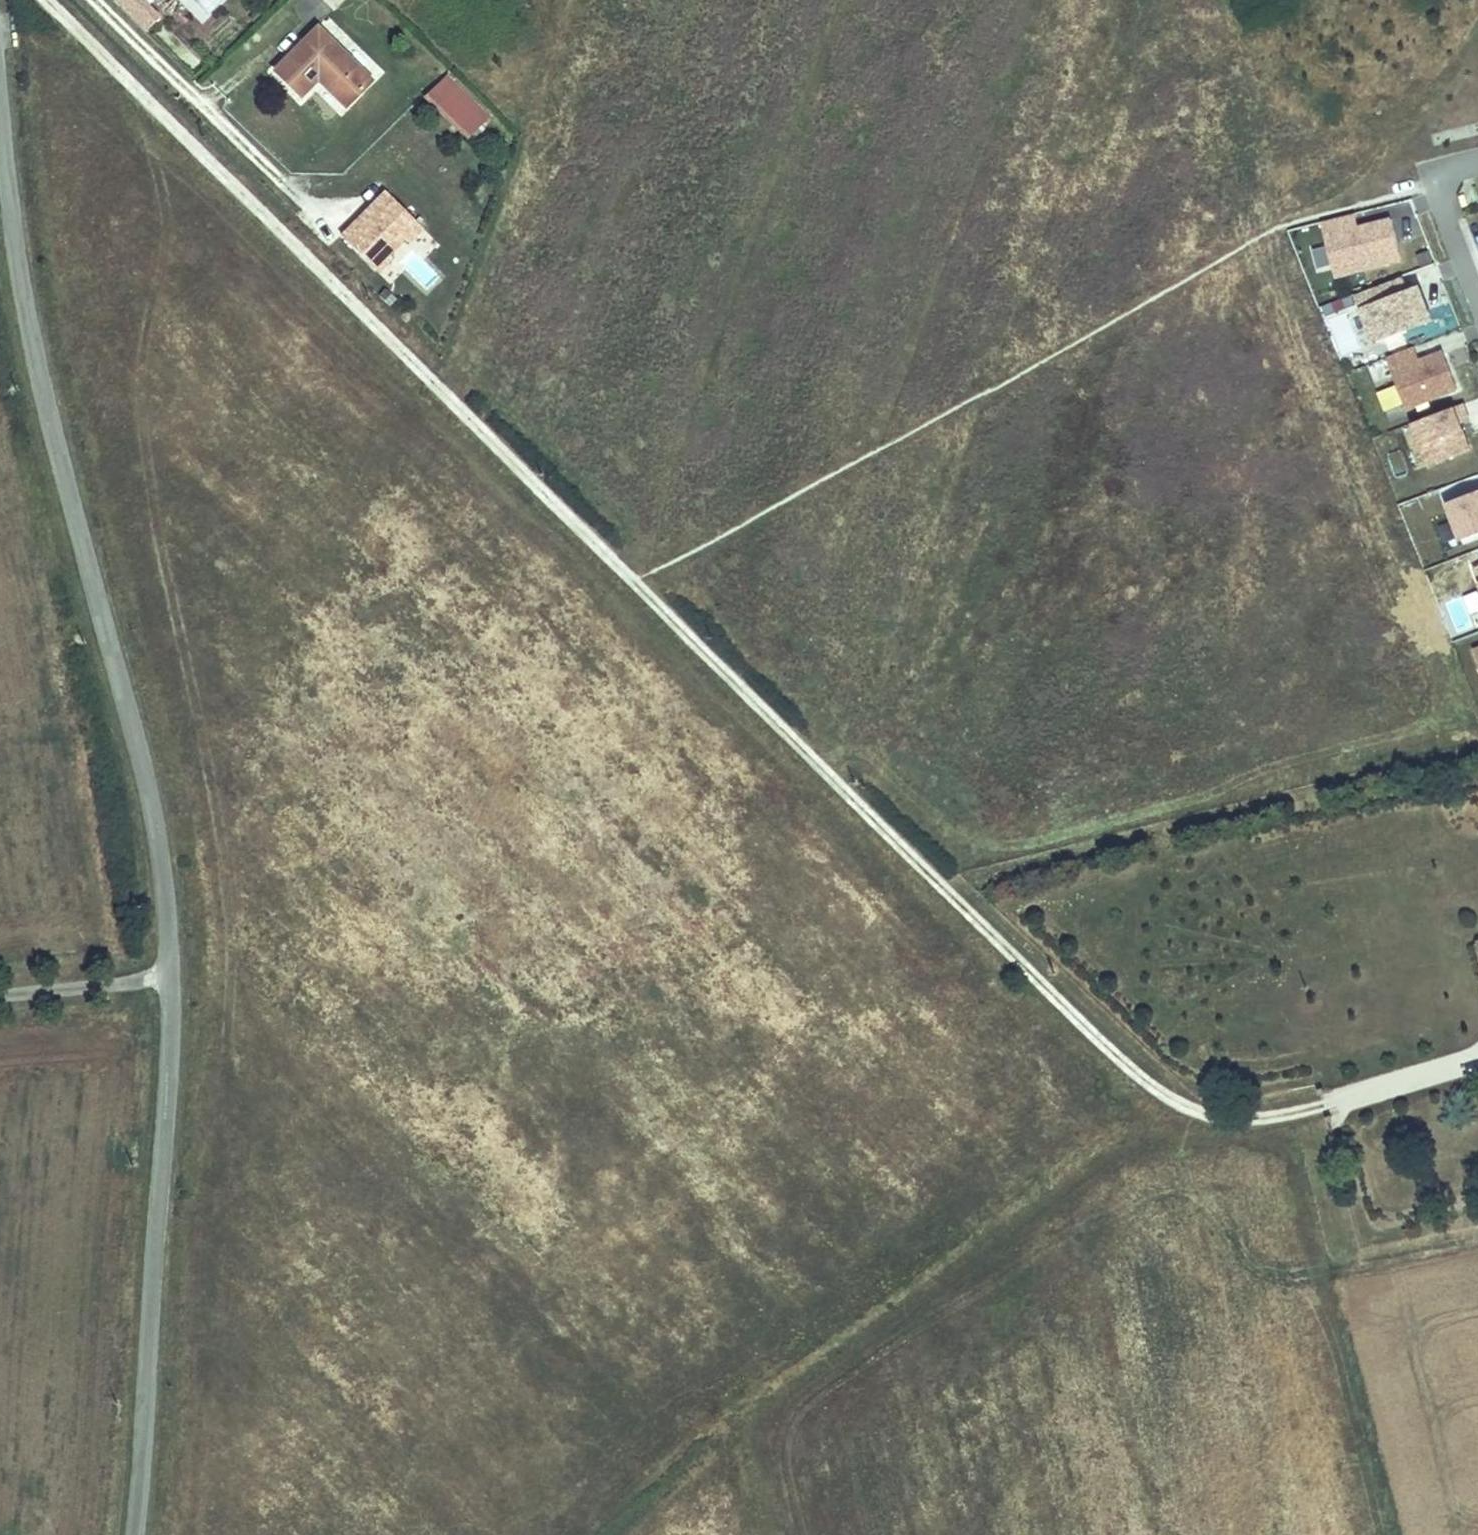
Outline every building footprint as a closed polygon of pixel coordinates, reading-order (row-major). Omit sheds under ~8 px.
[(192,2),(205,17),(223,0),(195,0),(192,2)] [(302,27),(263,67),(287,90),(302,75),(330,101),(353,78),(302,27)] [(375,80),(383,70),(366,57),(358,67),(375,80)] [(447,72),(425,95),(435,105),(430,111),(465,146),(494,118),(447,72)] [(378,278),(422,226),(379,190),(336,241),(378,278)] [(1391,260),(1383,228),(1350,237),(1344,214),(1311,223),(1325,277),(1391,260)] [(1418,287),(1406,292),(1401,277),(1351,295),(1370,349),(1432,327),(1418,287)] [(1477,416),(1477,380),(1463,344),(1443,352),(1462,397),(1452,402),(1461,423),(1477,416)] [(1441,389),(1427,352),(1403,361),(1398,347),(1370,358),(1390,409),(1441,389)] [(1455,451),(1444,425),(1454,421),(1448,405),(1396,424),(1413,467),(1455,451)] [(1475,506),(1477,505),(1477,486),(1431,505),(1446,542),(1477,529),(1477,514),(1475,506)] [(1460,570),(1476,612),(1477,611),(1477,563),(1460,570)] [(1463,651),(1477,690),(1477,646),(1463,651)]
